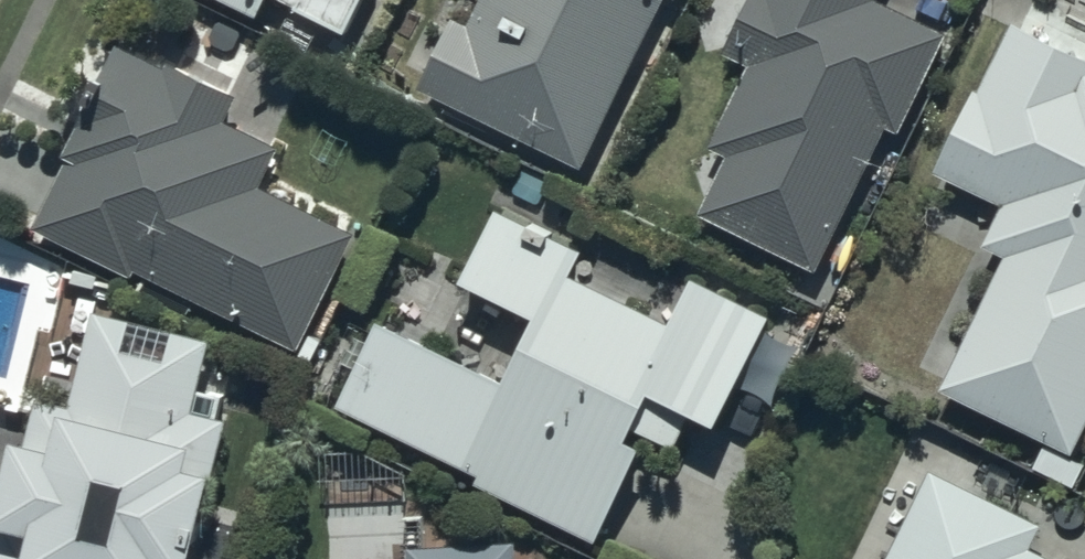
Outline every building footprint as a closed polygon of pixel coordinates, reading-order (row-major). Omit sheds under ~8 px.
[(254,16),(261,0),(220,0),(254,16)] [(343,36),(360,0),(264,0),(343,36)] [(463,27),(449,20),(415,89),(575,167),(656,0),(476,0),(463,27)] [(720,57),(742,68),(704,148),(719,155),(691,213),(811,269),(880,123),(891,128),(939,29),(877,0),(747,0),(720,57)] [(935,387),(1040,440),(1026,467),(1069,488),(1081,465),(1065,457),(1084,417),(1084,60),(1006,20),(972,89),(966,87),(925,168),(996,204),(976,243),(1001,256),(935,387)] [(63,159),(29,232),(123,276),(127,268),(290,344),(343,232),(256,191),(274,152),(220,127),(234,96),(167,64),(164,71),(114,48),(98,81),(89,77),(76,105),(80,106),(57,157),(63,159)] [(685,413),(710,425),(764,315),(683,278),(665,318),(568,274),(580,248),(486,205),(451,282),(525,316),(496,379),(371,322),(330,404),(474,474),(470,484),(588,542),(635,445),(619,437),(625,426),(668,447),(685,413)] [(179,558),(183,542),(192,544),(198,521),(189,519),(198,480),(206,482),(221,420),(213,418),(219,392),(192,386),(204,337),(84,308),(62,402),(31,395),(20,442),(1,437),(0,440),(0,558),(184,558),(179,558)] [(922,468),(878,558),(1052,558),(1024,545),(1035,523),(922,468)] [(510,541),(402,544),(403,558),(510,558),(510,541)] [(1081,545),(1074,558),(1084,558),(1084,547),(1081,545)]
